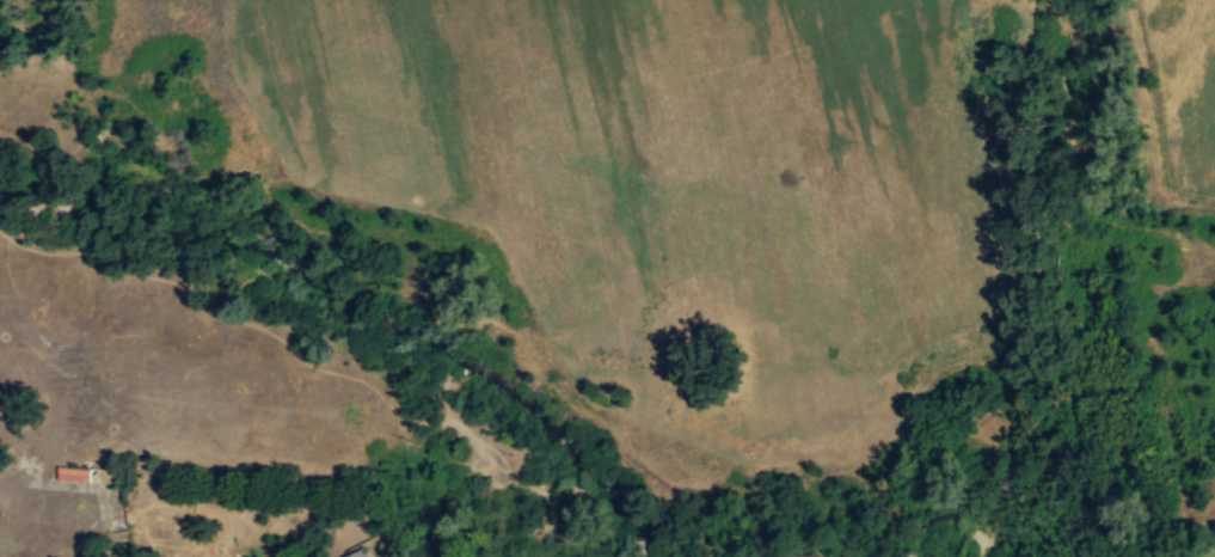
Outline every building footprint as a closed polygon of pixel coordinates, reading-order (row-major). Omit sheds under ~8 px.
[(59,479),(91,481),(91,467),(60,466),(59,479)] [(364,548),(344,556),(367,556),(364,548)]
